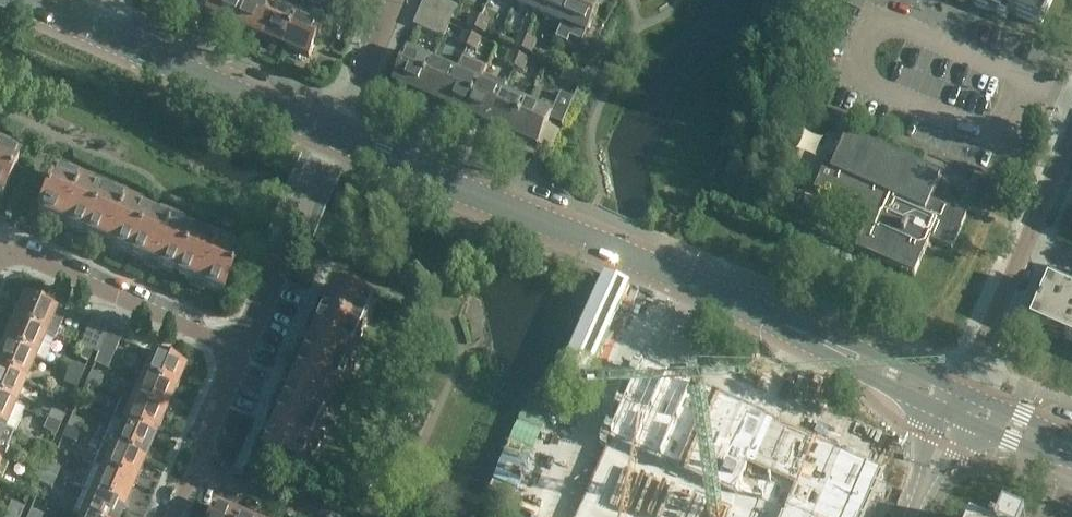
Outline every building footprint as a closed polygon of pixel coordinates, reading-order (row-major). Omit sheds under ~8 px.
[(223,0),(195,0),(192,6),(214,15),(214,16),(215,16),(216,16),(223,0)] [(250,0),(223,0),(216,16),(238,26),(250,0)] [(275,5),(274,6),(262,0),(250,0),(238,26),(261,36),(262,37),(275,5)] [(335,0),(324,0),(321,8),(330,11),(335,0)] [(449,4),(441,0),(425,0),(423,7),(443,16),(449,4)] [(545,0),(517,0),(516,2),(539,12),(539,13),(545,0)] [(573,0),(545,0),(539,13),(540,13),(563,23),(573,0)] [(592,0),(573,0),(563,23),(576,29),(573,38),(584,42),(587,34),(601,3),(599,2),(599,3),(592,0)] [(953,1),(956,4),(959,5),(962,6),(966,7),(969,6),(973,5),(1006,19),(1009,13),(1041,27),(1052,0),(953,0),(953,1)] [(299,16),(286,47),(308,57),(310,58),(329,13),(305,3),(299,16)] [(457,7),(449,4),(443,16),(452,20),(457,7)] [(299,16),(276,6),(275,5),(262,37),(262,36),(286,47),(299,16)] [(415,25),(420,27),(435,34),(441,22),(420,13),(415,25)] [(476,30),(481,18),(472,14),(467,26),(476,30)] [(489,22),(481,18),(476,30),(484,34),(489,22)] [(444,38),(449,26),(441,22),(435,34),(444,38)] [(468,48),(473,36),(464,32),(459,44),(468,48)] [(523,51),(528,39),(520,35),(514,47),(523,51)] [(482,40),(473,36),(468,48),(476,52),(482,40)] [(537,42),(528,39),(523,51),(532,54),(537,42)] [(421,94),(434,64),(410,53),(409,52),(395,84),(396,84),(397,83),(421,94)] [(515,69),(521,57),(512,53),(507,65),(515,69)] [(529,60),(521,57),(515,69),(524,72),(529,60)] [(443,105),(457,73),(456,73),(434,64),(421,94),(442,104),(442,105),(443,105)] [(568,64),(565,72),(577,77),(580,69),(568,64)] [(573,86),(577,77),(565,72),(561,81),(573,86)] [(467,115),(480,84),(457,74),(457,73),(443,105),(444,105),(467,115)] [(490,125),(504,93),(507,86),(484,76),(480,84),(467,115),(490,125),(489,125),(490,125)] [(514,135),(528,105),(504,94),(504,93),(490,125),(491,126),(491,125),(514,135)] [(540,110),(528,105),(514,135),(537,145),(537,146),(538,146),(550,119),(562,125),(573,100),(561,94),(555,108),(543,103),(540,110)] [(872,215),(856,251),(915,276),(930,240),(952,250),(967,216),(944,206),(943,209),(938,207),(930,203),(942,175),(847,134),(832,170),(825,167),(814,190),(872,215)] [(1,199),(18,161),(6,156),(7,153),(6,152),(6,153),(0,150),(0,199),(1,199)] [(84,235),(100,197),(89,192),(90,189),(89,189),(89,190),(68,180),(67,179),(66,182),(53,177),(37,215),(55,223),(53,226),(55,228),(56,226),(64,229),(63,231),(65,232),(66,228),(84,235)] [(129,255),(146,217),(135,212),(136,209),(135,209),(114,200),(113,199),(112,202),(100,197),(84,235),(101,243),(99,246),(100,247),(102,245),(109,249),(109,251),(111,251),(112,248),(129,255)] [(175,275),(192,237),(180,232),(182,229),(181,229),(159,220),(159,219),(158,219),(157,222),(146,217),(129,255),(147,263),(145,266),(146,267),(148,265),(155,268),(155,271),(157,271),(157,267),(175,275)] [(203,242),(192,237),(175,275),(193,283),(190,286),(192,287),(194,285),(201,288),(200,291),(202,291),(203,287),(222,296),(239,258),(226,252),(227,249),(226,249),(205,240),(205,239),(203,242)] [(1070,297),(1071,296),(1064,293),(1063,294),(1053,290),(1054,289),(1050,287),(1032,327),(1071,345),(1071,298),(1070,297)] [(338,288),(326,316),(364,333),(376,305),(366,301),(364,306),(357,302),(359,297),(354,295),(355,293),(354,292),(352,294),(349,293),(349,290),(347,290),(347,292),(338,288)] [(24,299),(14,321),(45,335),(55,312),(24,299)] [(359,344),(364,333),(326,316),(318,333),(315,331),(314,332),(315,334),(312,341),(310,341),(310,343),(313,343),(306,361),(344,378),(349,366),(352,367),(352,366),(361,345),(361,346),(362,344),(359,344)] [(91,320),(80,345),(93,351),(104,326),(91,320)] [(45,336),(45,335),(14,321),(4,345),(35,359),(44,363),(54,340),(45,336)] [(108,369),(120,340),(123,335),(110,329),(95,364),(108,369)] [(35,359),(4,345),(0,354),(0,371),(7,374),(25,382),(35,359)] [(89,361),(93,351),(80,345),(75,355),(89,361)] [(135,375),(143,378),(174,392),(184,368),(145,351),(135,375)] [(339,389),(344,378),(306,361),(298,379),(295,377),(294,378),(295,380),(292,387),(290,387),(290,389),(294,389),(286,407),(324,424),(329,412),(332,413),(332,412),(341,391),(341,392),(342,390),(339,389)] [(81,379),(85,369),(72,364),(68,373),(81,379)] [(578,516),(867,516),(885,475),(643,369),(578,516)] [(25,382),(7,374),(0,371),(0,399),(14,405),(25,382)] [(91,372),(87,382),(100,387),(104,378),(91,372)] [(76,389),(81,379),(68,373),(63,383),(76,389)] [(164,415),(174,392),(143,378),(133,402),(164,415)] [(86,382),(78,402),(79,402),(86,405),(94,386),(86,382)] [(153,439),(164,415),(133,402),(122,397),(112,420),(123,425),(153,439)] [(14,406),(14,405),(0,399),(0,426),(14,432),(24,410),(14,406)] [(319,435),(324,424),(286,407),(278,425),(275,422),(274,424),(276,426),(272,433),(270,433),(270,435),(274,435),(266,454),(304,470),(309,458),(312,459),(312,458),(321,437),(322,437),(322,436),(319,435)] [(60,426),(65,416),(52,410),(47,420),(60,426)] [(71,419),(66,428),(79,434),(84,424),(71,419)] [(56,435),(60,426),(47,420),(43,430),(56,435)] [(112,420),(102,444),(112,448),(143,462),(153,439),(123,425),(112,420)] [(14,432),(0,426),(0,454),(4,456),(14,432)] [(75,444),(79,434),(66,428),(62,438),(75,444)] [(133,485),(143,462),(112,448),(102,444),(92,467),(133,485)] [(43,473),(47,464),(35,458),(31,468),(43,473)] [(60,469),(47,464),(43,473),(56,479),(60,469)] [(123,508),(133,485),(92,467),(82,490),(123,508)] [(43,473),(31,468),(26,477),(39,483),(43,473)] [(52,489),(56,479),(43,473),(39,483),(52,489)] [(123,508),(82,490),(72,513),(81,516),(119,516),(123,508)] [(24,508),(11,503),(7,512),(18,516),(21,516),(24,508)] [(237,515),(214,505),(209,516),(236,516),(237,515)]
